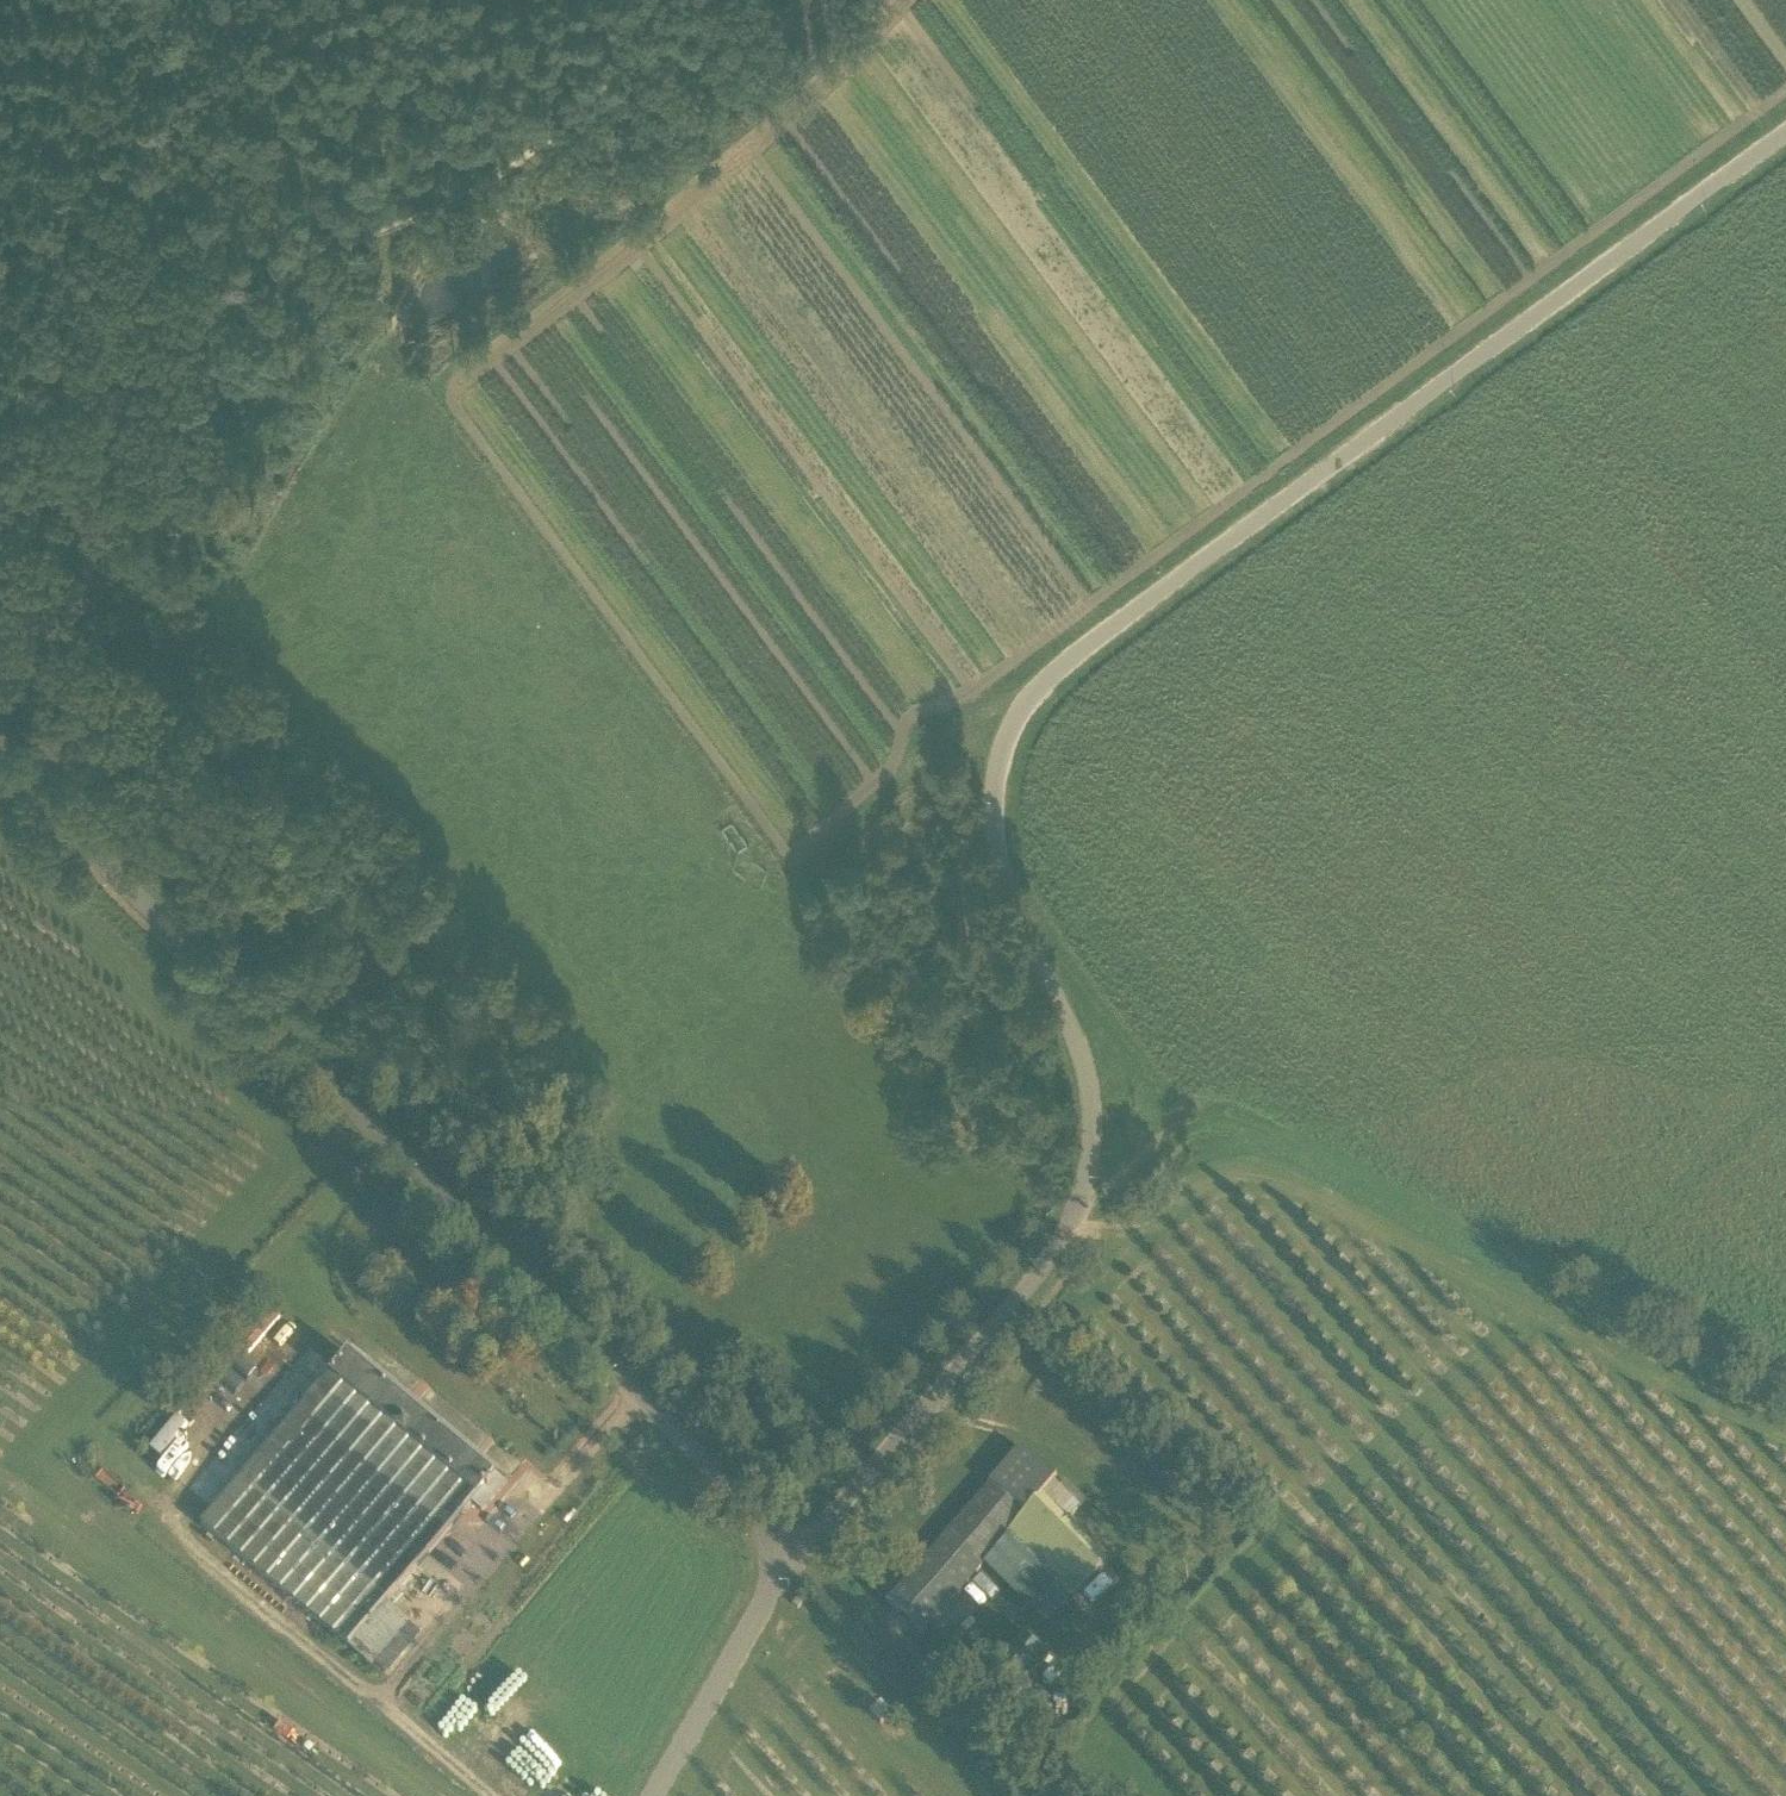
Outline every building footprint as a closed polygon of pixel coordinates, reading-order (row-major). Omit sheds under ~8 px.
[(407,1652),(395,1642),(410,1624),(386,1606),(473,1504),(483,1512),(505,1486),(495,1478),(348,1354),(201,1525),(372,1668),(375,1664),(388,1675),(407,1652)] [(1110,1564),(1068,1521),(1086,1504),(1066,1484),(1061,1488),(1056,1483),(1058,1481),(1020,1450),(887,1604),(923,1636),(933,1624),(943,1632),(953,1619),(944,1612),(994,1553),(1031,1588),(1047,1572),(1074,1599),(1110,1564)] [(1034,1641),(1004,1672),(1000,1668),(993,1676),(1014,1695),(1021,1688),(1016,1682),(1045,1652),(1034,1641)] [(882,1705),(872,1715),(881,1725),(892,1715),(882,1705)]
